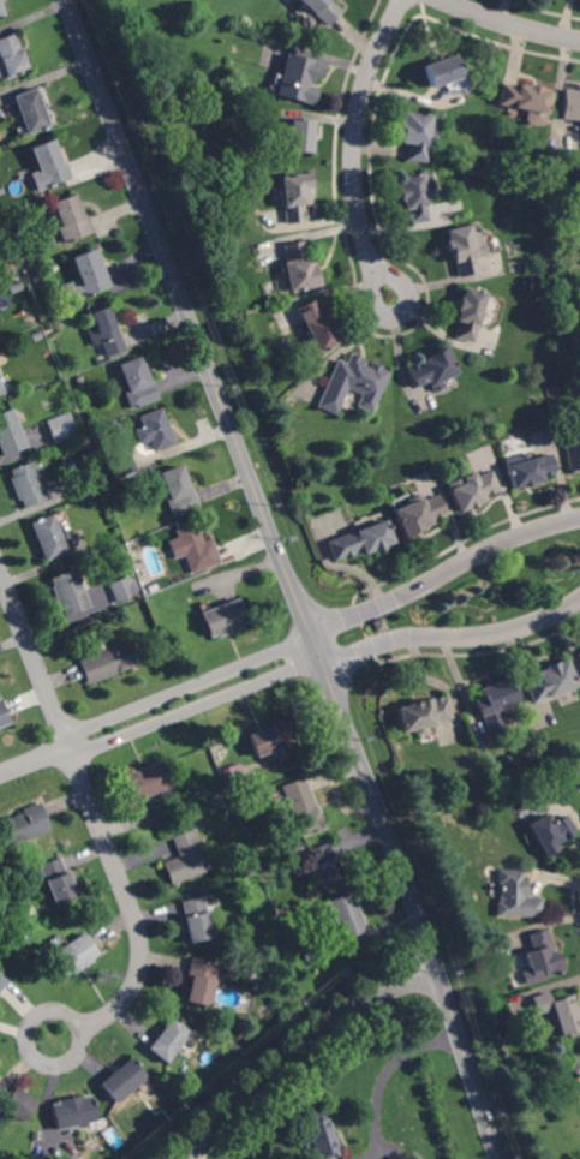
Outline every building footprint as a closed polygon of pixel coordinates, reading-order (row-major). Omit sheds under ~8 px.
[(328,28),(296,0),(330,0),(329,1),(341,12),(328,28)] [(30,71),(0,83),(0,62),(0,39),(13,34),(20,52),(22,50),(30,71)] [(323,78),(316,77),(313,85),(310,84),(309,89),(317,91),(313,106),(275,97),(286,55),(325,65),(323,78)] [(430,90),(423,67),(454,56),(461,79),(430,90)] [(516,88),(516,85),(527,88),(527,86),(540,89),(540,91),(550,92),(545,115),(497,106),(501,85),(516,88)] [(28,136),(13,97),(35,89),(50,126),(28,136)] [(563,91),(579,92),(579,121),(560,120),(563,91)] [(435,145),(429,144),(426,165),(405,162),(406,145),(400,144),(402,114),(431,117),(430,132),(437,132),(435,145)] [(309,154),(286,151),(288,119),(312,121),(309,154)] [(61,165),(65,162),(71,178),(46,189),(30,149),(52,141),(61,165)] [(429,223),(407,226),(406,209),(403,210),(402,202),(399,202),(397,187),(400,187),(399,178),(432,174),(435,190),(429,190),(429,199),(425,201),(429,223)] [(305,223),(286,226),(285,209),(282,209),(280,178),(309,175),(310,189),(306,189),(307,207),(304,207),(305,223)] [(83,217),(86,216),(94,233),(64,245),(58,229),(60,228),(50,204),(73,195),(83,217)] [(480,274),(458,279),(455,264),(450,265),(446,243),(448,241),(446,232),(478,225),(485,257),(477,259),(480,274)] [(305,259),(309,258),(310,267),(313,265),(318,286),(288,292),(283,264),(286,263),(282,246),(301,241),(305,259)] [(101,271),(103,271),(109,287),(82,298),(76,281),(77,280),(70,259),(92,250),(101,271)] [(23,265),(19,258),(28,255),(31,262),(23,265)] [(10,294),(7,285),(20,281),(23,289),(10,294)] [(476,345),(455,340),(459,323),(456,323),(459,312),(456,312),(460,299),(461,299),(464,289),(486,294),(476,345)] [(322,315),(324,313),(328,323),(331,322),(337,334),(335,335),(340,343),(317,354),(316,351),(307,356),(303,346),(310,341),(297,315),(299,313),(298,309),(315,300),(322,315)] [(124,351),(106,358),(100,345),(91,347),(84,331),(94,328),(88,315),(106,307),(124,351)] [(46,333),(43,325),(50,324),(53,330),(46,333)] [(34,343),(30,336),(41,333),(43,339),(34,343)] [(442,382),(446,389),(435,394),(429,382),(413,389),(406,372),(420,365),(420,364),(427,360),(426,357),(447,348),(459,375),(442,382)] [(364,366),(369,369),(371,364),(382,369),(381,370),(390,375),(373,414),(357,408),(361,396),(348,392),(337,417),(317,407),(337,362),(346,365),(349,354),(361,360),(360,362),(365,364),(364,366)] [(149,383),(151,382),(159,400),(131,411),(124,393),(127,392),(118,366),(139,358),(149,383)] [(175,444),(154,453),(150,442),(139,446),(134,431),(143,428),(139,417),(161,408),(175,444)] [(2,458),(0,452),(0,414),(11,410),(26,448),(2,458)] [(54,444),(46,422),(70,413),(77,436),(54,444)] [(566,444),(579,442),(579,474),(570,476),(566,444)] [(556,474),(542,478),(542,482),(533,484),(534,486),(522,490),(522,488),(513,491),(504,461),(528,454),(530,460),(550,454),(556,474)] [(47,501),(24,509),(20,501),(17,502),(8,479),(12,478),(10,471),(32,462),(47,501)] [(191,491),(193,490),(201,508),(173,519),(166,501),(169,500),(159,474),(181,465),(191,491)] [(500,491),(484,498),(485,501),(477,506),(478,507),(460,514),(450,491),(464,485),(461,479),(473,473),(477,480),(491,472),(500,491)] [(447,515),(431,521),(432,525),(425,527),(426,530),(418,533),(419,534),(407,540),(395,512),(423,500),(425,504),(440,498),(447,515)] [(44,562),(30,525),(52,516),(66,554),(44,562)] [(375,554),(373,552),(364,556),(363,551),(335,562),(328,543),(385,521),(395,544),(387,546),(387,549),(375,554)] [(204,543),(213,540),(222,563),(192,575),(184,551),(177,554),(173,543),(179,540),(175,531),(196,522),(204,543)] [(65,619),(62,610),(59,611),(50,589),(53,587),(50,580),(74,570),(89,609),(65,619)] [(131,581),(136,579),(140,592),(136,593),(138,597),(116,605),(109,585),(130,578),(131,581)] [(151,593),(149,586),(156,584),(159,591),(151,593)] [(219,638),(219,635),(210,639),(201,614),(239,599),(249,623),(240,627),(241,629),(219,638)] [(377,634),(373,623),(383,620),(388,629),(377,634)] [(88,686),(78,662),(131,640),(140,665),(88,686)] [(576,688),(533,705),(524,682),(538,677),(537,673),(545,670),(544,668),(551,665),(557,663),(558,665),(566,662),(576,688)] [(508,733),(490,740),(482,717),(479,718),(473,703),(482,700),(478,691),(509,679),(519,703),(500,711),(508,733)] [(11,723),(0,727),(0,701),(1,700),(11,723)] [(431,704),(447,700),(450,722),(435,724),(435,727),(426,728),(426,733),(425,736),(419,737),(414,734),(414,730),(401,733),(397,709),(408,707),(408,705),(417,704),(417,703),(429,700),(431,704)] [(255,758),(246,736),(267,729),(264,723),(285,716),(295,742),(255,758)] [(172,788),(133,803),(124,778),(132,776),(131,773),(154,764),(155,766),(162,764),(172,788)] [(227,785),(222,771),(239,765),(244,781),(227,785)] [(301,838),(281,788),(305,778),(325,829),(301,838)] [(2,849),(0,843),(0,822),(22,813),(20,811),(38,803),(49,830),(2,849)] [(554,824),(567,817),(578,835),(556,847),(558,852),(545,859),(527,826),(548,814),(554,824)] [(201,840),(197,842),(201,852),(199,852),(208,873),(172,886),(163,865),(179,858),(174,847),(159,853),(156,847),(172,841),(172,838),(192,830),(196,829),(201,840)] [(323,891),(306,853),(328,844),(345,882),(323,891)] [(54,907),(37,867),(59,859),(74,897),(54,907)] [(527,897),(525,897),(525,900),(543,900),(543,919),(497,918),(497,903),(500,903),(501,886),(498,886),(500,871),(525,872),(525,879),(527,879),(527,897)] [(341,940),(327,903),(352,894),(366,931),(341,940)] [(189,944),(183,919),(185,918),(181,902),(203,897),(213,938),(189,944)] [(555,955),(557,954),(558,958),(561,958),(566,973),(561,974),(561,975),(558,976),(557,975),(546,979),(548,980),(526,987),(521,974),(531,970),(526,955),(534,952),(528,937),(548,930),(554,948),(555,955)] [(72,975),(71,974),(62,979),(48,957),(83,933),(97,956),(90,961),(91,962),(72,975)] [(208,1008),(185,1002),(191,978),(186,976),(190,958),(219,966),(208,1008)] [(8,981),(0,991),(0,975),(8,981)] [(573,997),(579,1020),(579,1033),(560,1038),(552,1012),(537,1016),(532,999),(550,993),(552,1003),(573,997)] [(390,1021),(388,1011),(393,1010),(391,1006),(396,1005),(400,1017),(390,1021)] [(166,1065),(147,1050),(173,1017),(191,1033),(166,1065)] [(566,1071),(579,1044),(579,1074),(578,1077),(566,1071)] [(115,1105),(98,1083),(130,1058),(147,1079),(115,1105)] [(20,1123),(0,1110),(0,1083),(11,1091),(13,1088),(35,1103),(20,1123)] [(82,1098),(89,1097),(95,1122),(55,1131),(49,1106),(56,1104),(56,1101),(82,1095),(82,1098)] [(333,1155),(334,1158),(313,1158),(310,1149),(313,1148),(306,1125),(315,1122),(311,1113),(324,1110),(327,1118),(328,1118),(333,1131),(335,1130),(337,1139),(335,1139),(339,1153),(333,1155)] [(171,1134),(165,1128),(174,1119),(179,1125),(171,1134)]
